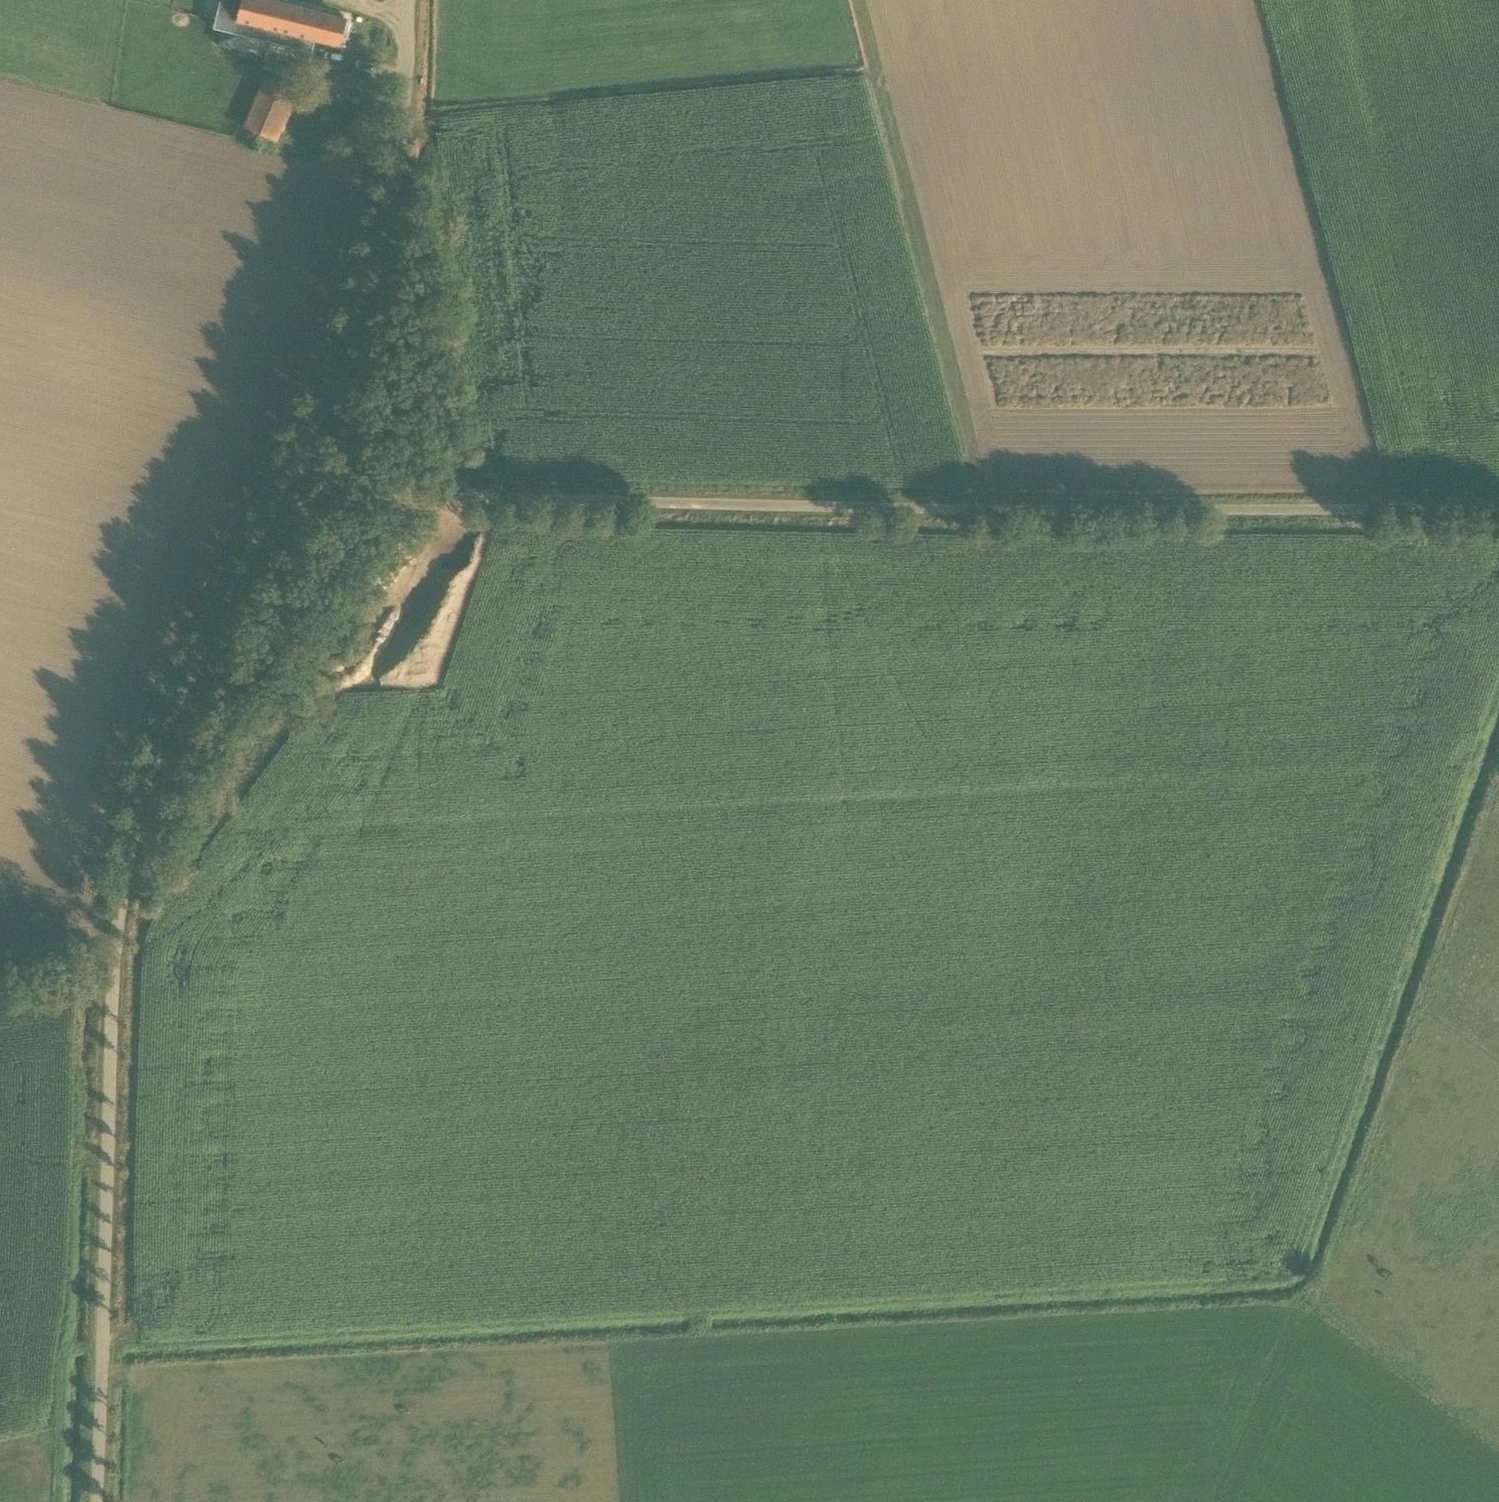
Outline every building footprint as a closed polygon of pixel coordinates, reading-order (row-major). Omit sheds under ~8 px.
[(270,0),(242,0),(237,18),(224,15),(221,27),(311,50),(314,39),(340,46),(347,19),(270,0)] [(275,140),(294,97),(264,84),(245,128),(275,140)]
